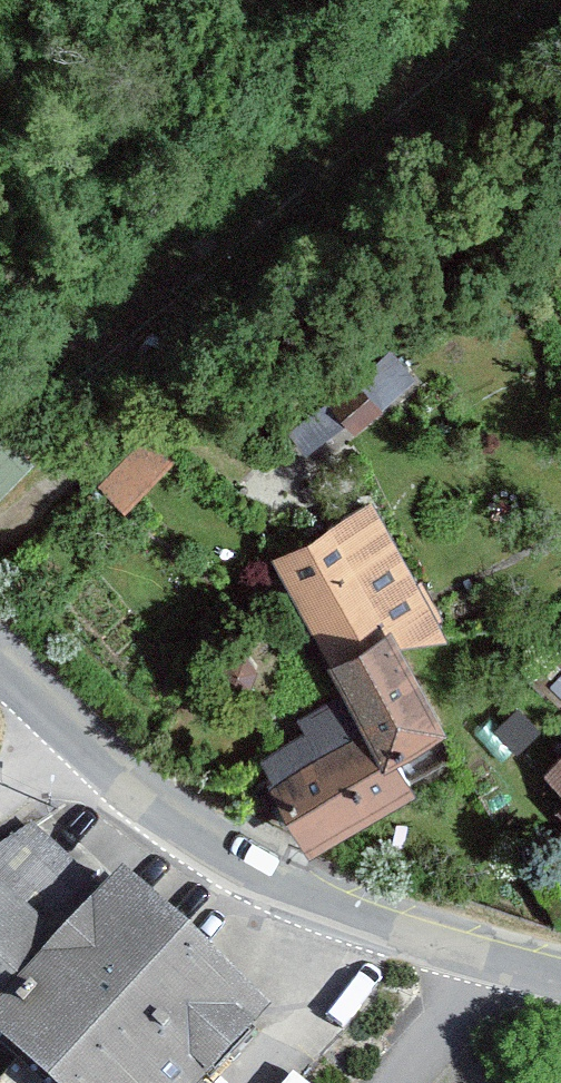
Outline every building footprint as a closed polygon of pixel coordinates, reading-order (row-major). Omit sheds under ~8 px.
[(354,431),(414,377),(392,349),(287,431),(304,455),(347,423),(354,431)] [(34,464),(0,431),(0,498),(34,464)] [(175,461),(142,436),(97,488),(126,514),(175,461)] [(451,638),(372,501),(273,557),(345,693),(300,716),(309,732),(261,760),(311,857),(416,793),(410,780),(459,757),(402,647),(451,638)] [(551,687),(560,698),(560,677),(551,687)] [(518,707),(496,729),(515,752),(540,731),(518,707)] [(545,773),(560,789),(560,757),(545,773)] [(124,890),(111,902),(34,828),(0,850),(0,1054),(19,1074),(10,1082),(224,1082),(274,1028),(124,890)]
